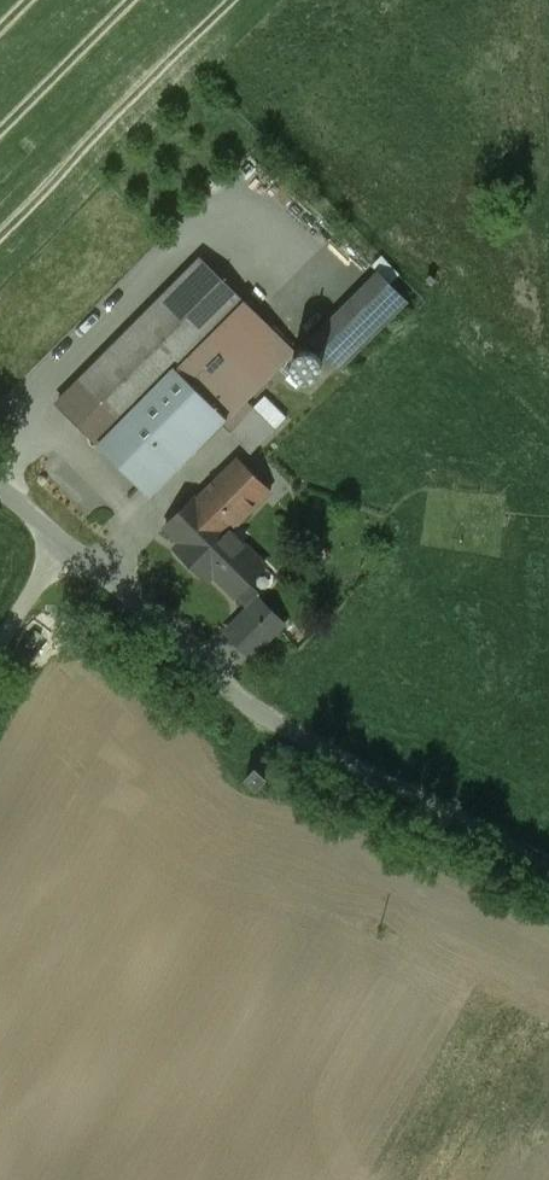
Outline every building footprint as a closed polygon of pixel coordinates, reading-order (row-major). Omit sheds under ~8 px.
[(200,256),(56,402),(98,443),(174,366),(242,297),(200,256)] [(381,266),(355,294),(386,322),(411,294),(381,266)] [(174,366),(229,420),(297,351),(242,297),(174,366)] [(174,366),(98,443),(153,497),(229,420),(174,366)] [(242,457),(183,516),(227,560),(286,500),(242,457)] [(268,778),(255,767),(244,779),(257,790),(261,785),(268,778)]
